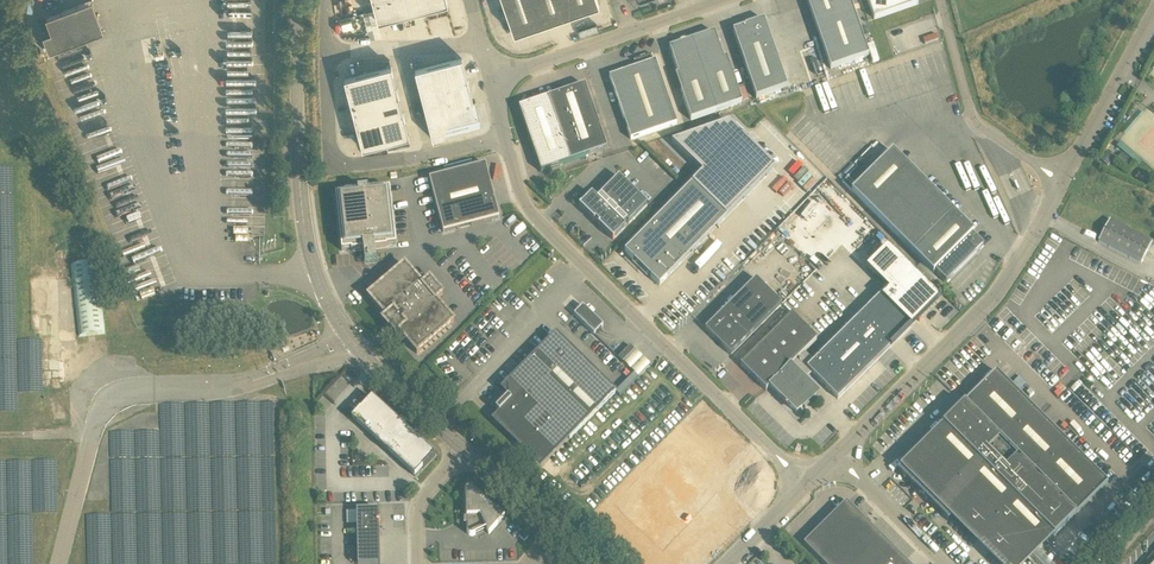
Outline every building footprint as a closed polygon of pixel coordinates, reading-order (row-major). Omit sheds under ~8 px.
[(446,0),(372,0),(378,24),(448,6),(446,0)] [(557,21),(550,0),(502,0),(514,35),(557,21)] [(557,21),(599,6),(597,0),(550,0),(557,21)] [(807,1),(831,69),(869,56),(850,0),(810,0),(807,1)] [(874,19),(919,4),(917,0),(868,0),(874,19)] [(756,99),(788,88),(765,21),(765,20),(746,26),(746,27),(733,31),(756,99)] [(692,40),(717,112),(742,103),(732,73),(720,67),(724,60),(715,32),(692,40)] [(50,52),(58,49),(52,33),(51,33),(44,36),(50,52)] [(691,120),(717,112),(692,40),(670,48),(679,75),(687,79),(681,91),(691,120)] [(38,63),(46,60),(44,54),(36,57),(38,63)] [(631,140),(654,132),(677,124),(655,61),(654,62),(651,56),(653,55),(652,55),(634,61),(635,62),(636,61),(638,67),(609,77),(631,140)] [(461,59),(414,71),(432,141),(479,129),(461,59)] [(391,67),(344,79),(363,150),(410,138),(391,67)] [(519,108),(541,172),(607,149),(585,85),(519,108)] [(703,173),(659,217),(693,251),(775,168),(729,123),(672,143),(703,173)] [(1100,160),(1108,166),(1115,159),(1116,157),(1109,150),(1107,152),(1100,160)] [(893,151),(852,192),(933,274),(935,272),(946,284),(984,246),(973,235),(974,233),(893,151)] [(1131,161),(1123,154),(1117,161),(1125,168),(1131,161)] [(436,206),(493,191),(486,164),(429,179),(436,206)] [(598,225),(613,240),(615,238),(626,227),(624,225),(627,222),(629,224),(648,205),(619,177),(597,199),(592,194),(581,205),(579,207),(594,221),(596,220),(599,224),(598,225)] [(342,250),(342,251),(351,250),(351,252),(363,250),(365,264),(377,263),(375,249),(387,248),(387,246),(396,245),(396,244),(396,243),(395,243),(394,234),(395,233),(395,232),(394,232),(392,223),(394,223),(394,222),(392,222),(391,212),(393,212),(393,211),(391,211),(390,202),(392,202),(391,200),(390,201),(389,191),(390,191),(390,190),(390,189),(381,190),(380,188),(345,192),(345,194),(336,195),(336,196),(335,196),(336,197),(337,197),(338,206),(337,207),(337,208),(338,208),(339,217),(338,217),(338,218),(339,218),(340,227),(339,228),(339,229),(340,229),(342,238),(340,238),(340,239),(342,239),(343,249),(341,249),(341,250),(342,250)] [(493,191),(436,206),(441,222),(440,222),(443,233),(500,218),(494,197),(493,191)] [(659,286),(693,251),(659,217),(625,252),(659,286)] [(1141,264),(1152,243),(1110,220),(1099,242),(1141,264)] [(866,269),(887,289),(880,296),(911,327),(940,299),(888,247),(866,269)] [(98,262),(71,265),(79,336),(106,333),(98,262)] [(411,310),(436,288),(430,280),(423,286),(405,265),(386,281),(411,310)] [(731,355),(782,305),(756,279),(705,330),(731,355)] [(411,310),(386,281),(368,297),(383,314),(393,325),(411,310)] [(411,310),(436,338),(454,322),(436,301),(443,295),(436,288),(411,310)] [(813,361),(805,352),(804,352),(770,386),(782,398),(781,400),(788,408),(790,406),(797,413),(803,407),(805,409),(810,404),(808,402),(816,394),(804,382),(812,373),(838,399),(911,327),(880,296),(813,361)] [(603,326),(583,306),(574,315),(594,335),(603,326)] [(402,337),(417,354),(436,338),(411,310),(393,325),(403,336),(402,337)] [(804,352),(805,352),(817,340),(792,315),(741,365),(766,391),(770,386),(804,352)] [(508,397),(496,410),(499,413),(540,453),(562,431),(570,439),(616,392),(556,333),(521,369),(528,377),(508,397)] [(630,346),(618,358),(623,362),(635,350),(630,346)] [(327,391),(335,398),(354,377),(346,370),(327,391)] [(960,516),(1051,426),(996,372),(961,407),(898,471),(948,521),(956,513),(960,516)] [(428,449),(372,398),(353,419),(380,444),(379,445),(387,452),(388,451),(415,476),(423,468),(435,455),(428,448),(428,449)] [(1083,509),(1108,484),(1051,426),(960,516),(1008,563),(1020,563),(1051,534),(1054,537),(1083,509)] [(686,429),(614,502),(659,546),(670,538),(672,540),(734,477),(686,429)] [(388,473),(388,464),(358,465),(359,474),(388,473)] [(505,517),(497,510),(473,489),(472,488),(471,488),(469,488),(468,488),(467,489),(466,490),(465,491),(465,493),(467,532),(468,534),(468,535),(469,535),(470,536),(472,536),(474,536),(487,529),(489,534),(505,517)] [(846,501),(812,535),(812,536),(804,544),(824,563),(908,563),(880,536),(881,535),(846,501)] [(358,563),(380,563),(379,510),(357,511),(358,563)] [(525,541),(528,536),(523,531),(519,536),(525,541)]
